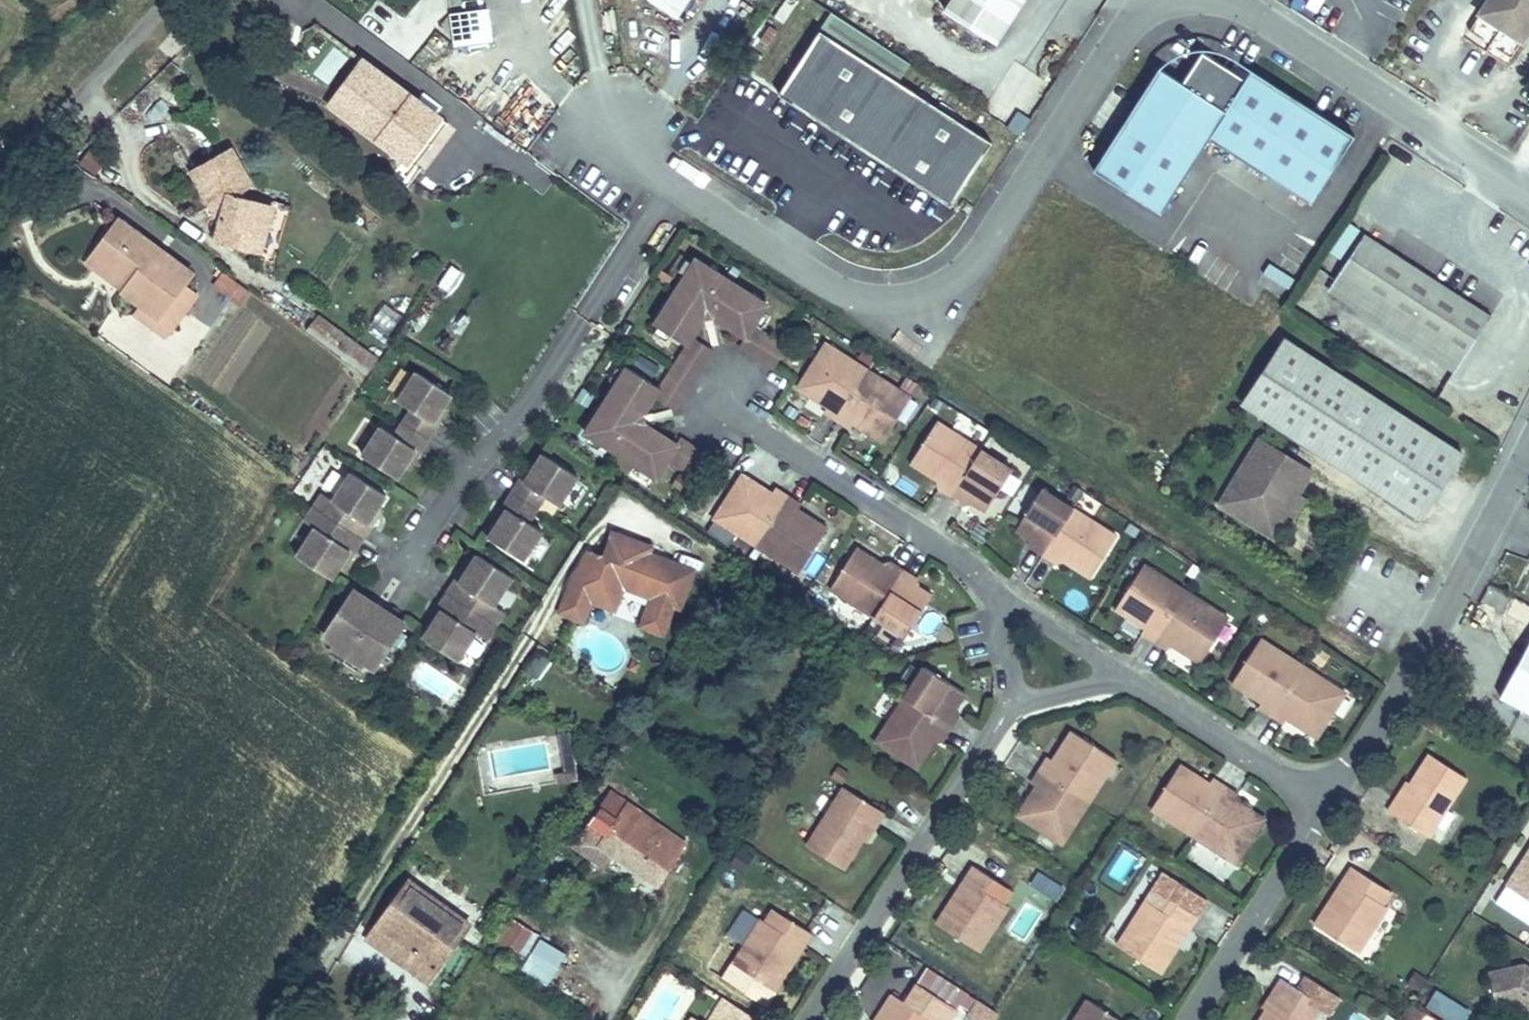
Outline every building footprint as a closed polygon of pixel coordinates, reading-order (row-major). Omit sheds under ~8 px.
[(687,0),(651,0),(651,1),(676,17),(687,0)] [(1029,0),(951,0),(942,14),(997,49),(1029,0)] [(1480,13),(1501,27),(1522,41),(1528,30),(1528,0),(1488,0),(1480,13)] [(491,39),(487,9),(463,13),(467,43),(491,39)] [(467,43),(463,13),(450,15),(455,45),(467,43)] [(908,63),(831,13),(820,31),(897,80),(908,63)] [(1490,44),(1501,27),(1480,13),(1469,30),(1490,44)] [(1511,57),(1522,41),(1501,27),(1490,44),(1511,57)] [(992,142),(820,31),(779,95),(951,206),(992,142)] [(313,77),(338,91),(355,61),(330,47),(313,77)] [(1354,136),(1251,69),(1245,79),(1202,51),(1182,83),(1158,68),(1093,170),(1161,214),(1209,138),(1311,204),(1354,136)] [(348,107),(376,69),(364,61),(331,105),(379,140),(384,133),(348,107)] [(438,116),(376,69),(348,107),(384,133),(379,140),(405,159),(438,116)] [(1020,136),(1029,123),(1016,115),(1008,128),(1020,136)] [(415,166),(448,123),(438,116),(405,159),(415,166)] [(250,184),(231,149),(192,171),(212,206),(220,201),(224,209),(221,222),(216,240),(241,246),(245,230),(264,236),(272,207),(243,199),(239,191),(250,184)] [(221,222),(224,209),(220,201),(212,206),(221,222)] [(260,252),(264,236),(245,230),(241,246),(260,252)] [(1491,316),(1364,234),(1335,279),(1461,361),(1491,316)] [(132,279),(124,272),(123,275),(95,254),(89,262),(125,288),(132,279)] [(768,304),(696,258),(654,324),(687,345),(687,346),(693,337),(704,319),(701,306),(710,304),(713,317),(746,338),(754,325),(768,304)] [(1255,285),(1281,301),(1294,279),(1268,263),(1255,285)] [(229,295),(238,283),(224,272),(217,282),(217,286),(229,295)] [(1461,361),(1335,279),(1327,292),(1454,374),(1461,361)] [(239,302),(248,290),(238,283),(229,295),(239,302)] [(713,317),(710,304),(701,306),(704,319),(713,317)] [(172,327),(142,305),(135,315),(165,337),(172,327)] [(375,362),(315,317),(306,330),(367,375),(375,362)] [(786,345),(754,325),(746,338),(740,347),(772,367),(786,345)] [(675,409),(713,351),(693,337),(687,346),(687,345),(660,387),(661,388),(655,397),(675,409)] [(1462,453),(1285,339),(1243,404),(1420,518),(1462,453)] [(911,397),(826,342),(797,387),(827,406),(824,412),(849,428),(852,423),(882,442),(911,397)] [(644,414),(655,397),(661,388),(660,387),(627,366),(585,432),(657,478),(668,460),(678,444),(646,423),(633,426),(631,417),(644,414)] [(414,460),(442,417),(438,415),(444,405),(451,394),(416,371),(397,401),(411,409),(394,435),(381,426),(362,455),(397,478),(404,466),(410,457),(414,460)] [(442,417),(448,408),(444,405),(438,415),(442,417)] [(646,423),(644,414),(631,417),(633,426),(646,423)] [(1012,469),(937,421),(910,462),(942,483),(939,488),(964,504),(967,499),(986,510),(1012,469)] [(700,480),(713,458),(682,438),(678,444),(668,460),(700,480)] [(1297,494),(1311,471),(1300,464),(1289,466),(1281,461),(1285,455),(1259,439),(1220,504),(1272,536),(1286,512),(1287,511),(1282,508),(1292,491),(1297,495),(1297,494)] [(528,522),(545,496),(558,505),(577,476),(543,453),(535,465),(529,474),(526,471),(497,514),(501,517),(496,526),(488,537),(523,560),(542,531),(528,522)] [(1300,464),(1285,455),(1281,461),(1289,466),(1300,464)] [(408,469),(414,460),(410,457),(404,466),(408,469)] [(529,474),(535,465),(532,462),(526,471),(529,474)] [(354,551),(376,518),(372,515),(378,506),(386,495),(351,472),(333,500),(322,494),(304,521),(315,528),(297,556),(331,578),(350,549),(354,551)] [(827,528),(797,510),(801,504),(775,487),(772,493),(742,474),(713,518),(799,573),(827,528)] [(1076,501),(1083,490),(1074,484),(1067,495),(1076,501)] [(1117,536),(1041,488),(1015,529),(1034,541),(1030,547),(1056,564),(1059,557),(1091,578),(1117,536)] [(1292,516),(1303,498),(1297,494),(1297,495),(1292,491),(1282,508),(1287,511),(1286,512),(1292,516)] [(376,518),(382,509),(378,506),(372,515),(376,518)] [(496,526),(501,517),(497,514),(492,524),(496,526)] [(667,642),(695,567),(609,535),(600,557),(580,549),(556,616),(583,627),(591,606),(615,615),(623,594),(646,603),(635,630),(667,642)] [(905,637),(932,596),(913,584),(917,578),(891,562),(888,567),(856,547),(830,589),(905,637)] [(348,561),(354,551),(350,549),(345,558),(348,561)] [(486,639),(504,612),(494,605),(512,577),(477,554),(469,566),(464,575),(460,572),(432,615),(436,617),(423,638),(458,660),(476,633),(486,639)] [(464,575),(469,566),(466,564),(460,572),(464,575)] [(1229,618),(1143,564),(1115,609),(1145,628),(1142,632),(1168,649),(1171,644),(1200,663),(1229,618)] [(373,638),(353,625),(369,601),(352,590),(323,634),(334,641),(348,650),(350,652),(365,662),(376,669),(405,625),(389,614),(373,638)] [(373,638),(389,614),(369,601),(353,625),(373,638)] [(1262,625),(1269,616),(1261,610),(1254,620),(1262,625)] [(430,626),(436,617),(432,615),(426,624),(430,626)] [(1345,692),(1260,638),(1231,683),(1261,702),(1258,707),(1283,723),(1287,718),(1317,737),(1345,692)] [(348,650),(334,641),(330,647),(347,657),(350,652),(348,650)] [(1500,697),(1528,713),(1528,643),(1500,697)] [(365,662),(350,652),(347,657),(362,667),(365,662)] [(942,740),(959,715),(953,712),(965,693),(923,667),(876,742),(917,768),(937,737),(942,740)] [(1433,733),(1441,722),(1429,713),(1421,725),(1433,733)] [(1062,844),(1116,759),(1071,731),(1053,760),(1047,757),(1031,783),(1036,786),(1017,816),(1062,844)] [(576,770),(570,733),(560,734),(566,772),(576,770)] [(1428,837),(1466,777),(1429,754),(1410,783),(1400,799),(1396,797),(1388,811),(1428,837)] [(1265,818),(1235,799),(1238,794),(1212,778),(1209,783),(1179,764),(1151,809),(1236,863),(1265,818)] [(578,780),(576,770),(566,772),(556,773),(557,783),(578,780)] [(1400,799),(1410,783),(1407,781),(1396,797),(1400,799)] [(862,840),(872,824),(876,826),(884,812),(844,787),(806,846),(844,869),(862,840)] [(657,885),(685,844),(685,843),(612,792),(582,833),(599,845),(657,885)] [(865,842),(876,826),(872,824),(862,840),(865,842)] [(592,856),(599,845),(582,833),(575,844),(592,856)] [(1506,885),(1528,900),(1528,851),(1506,885)] [(979,952),(1008,906),(1004,903),(991,895),(1000,882),(973,865),(965,879),(972,884),(961,901),(954,896),(936,924),(979,952)] [(1358,952),(1387,907),(1383,904),(1370,896),(1378,883),(1352,867),(1344,880),(1350,885),(1339,903),(1332,899),(1315,925),(1358,952)] [(1056,903),(1065,886),(1039,871),(1030,888),(1056,903)] [(961,901),(972,884),(965,879),(954,896),(961,901)] [(427,981),(469,923),(409,880),(376,925),(402,943),(392,956),(427,981)] [(1339,903),(1350,885),(1344,880),(1332,899),(1339,903)] [(1004,903),(1012,890),(1000,882),(991,895),(1004,903)] [(1383,904),(1391,891),(1378,883),(1370,896),(1383,904)] [(1162,911),(1171,898),(1158,890),(1150,903),(1162,911)] [(1170,943),(1182,924),(1188,929),(1197,915),(1171,898),(1162,911),(1150,903),(1146,900),(1117,946),(1160,974),(1177,947),(1170,943)] [(777,929),(786,917),(773,909),(765,921),(777,929)] [(785,961),(796,942),(803,946),(812,933),(786,917),(777,929),(765,921),(761,918),(732,965),(775,992),(791,965),(785,961)] [(514,957),(531,931),(514,921),(498,947),(514,957)] [(1177,947),(1188,929),(1182,924),(1170,943),(1177,947)] [(402,943),(376,925),(367,938),(392,956),(402,943)] [(549,983),(566,954),(542,940),(525,969),(549,983)] [(791,965),(803,946),(796,942),(785,961),(791,965)] [(1524,964),(1488,973),(1497,1010),(1517,1005),(1528,1013),(1528,967),(1524,964)] [(1326,987),(1333,976),(1321,968),(1313,979),(1326,987)] [(1322,1003),(1282,978),(1273,992),(1276,994),(1266,1010),(1259,1019),(1311,1019),(1322,1003)] [(957,1008),(917,983),(905,1002),(892,994),(883,1008),(886,1010),(880,1019),(950,1019),(957,1008)] [(1470,1011),(1434,990),(1423,1007),(1444,1019),(1465,1019),(1470,1011)] [(1266,1010),(1276,994),(1273,992),(1263,1008),(1266,1010)] [(719,1015),(728,1001),(723,997),(713,1012),(719,1015)] [(1087,999),(1074,1019),(1120,1019),(1087,999)] [(758,1019),(728,1001),(719,1015),(713,1012),(708,1019),(757,1019),(758,1019)] [(1427,1012),(1413,1004),(1403,1019),(1404,1019),(1421,1019),(1427,1012)] [(886,1010),(883,1008),(875,1019),(880,1019),(886,1010)]
